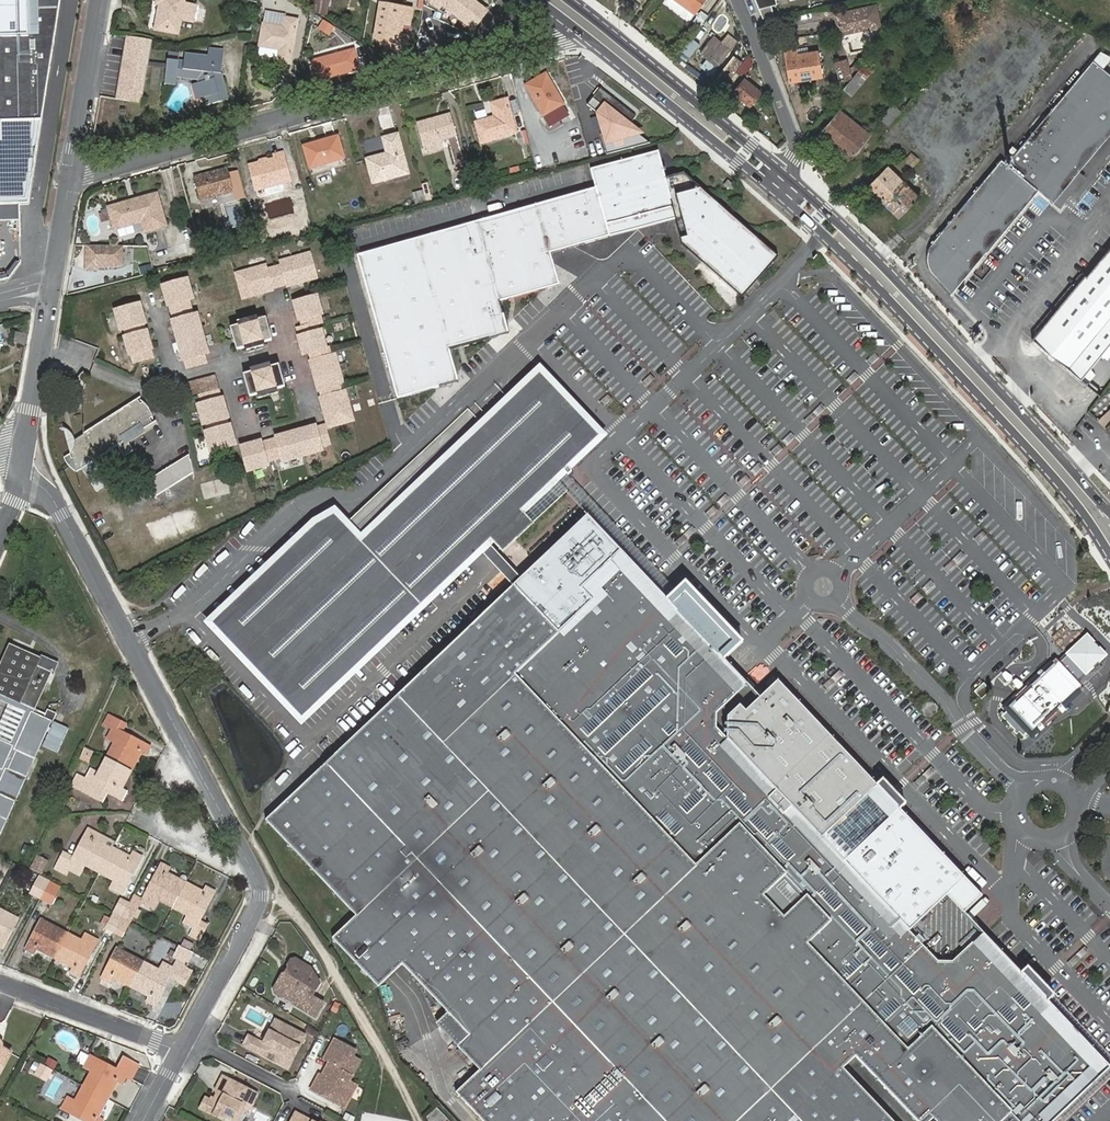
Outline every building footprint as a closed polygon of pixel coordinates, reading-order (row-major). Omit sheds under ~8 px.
[(22,221),(22,205),(30,204),(59,0),(0,0),(0,221),(22,221)] [(191,26),(193,13),(194,11),(181,9),(182,3),(165,0),(157,0),(155,8),(158,8),(153,34),(175,39),(178,25),(191,27),(191,26)] [(315,15),(326,17),(329,0),(318,0),(315,15)] [(326,17),(333,18),(336,0),(329,0),(326,17)] [(408,6),(377,0),(371,34),(386,45),(386,43),(392,44),(391,48),(401,45),(403,34),(399,33),(396,30),(398,23),(401,21),(406,22),(408,6)] [(463,0),(441,0),(433,17),(472,37),(480,19),(459,8),(463,0)] [(697,13),(707,0),(680,0),(697,13)] [(763,17),(774,14),(772,5),(778,3),(777,0),(756,0),(763,17)] [(877,25),(872,4),(832,14),(836,34),(877,25)] [(193,13),(191,26),(202,28),(204,15),(193,13)] [(266,16),(264,26),(285,30),(287,20),(266,16)] [(264,26),(260,49),(279,52),(278,62),(277,64),(290,66),(298,23),(287,20),(285,30),(264,26)] [(716,35),(702,54),(709,59),(703,67),(713,74),(733,47),(716,35)] [(681,51),(688,57),(698,43),(691,38),(681,51)] [(154,45),(128,41),(117,105),(143,109),(154,45)] [(184,62),(174,61),(167,61),(165,86),(170,86),(177,86),(178,79),(197,75),(199,84),(203,102),(227,97),(221,71),(223,48),(208,48),(208,58),(184,55),(184,62)] [(279,52),(260,49),(259,58),(278,62),(279,52)] [(796,50),(785,52),(791,83),(821,76),(817,52),(801,55),(800,51),(797,52),(796,50)] [(1097,51),(1090,60),(1099,67),(1108,56),(1097,51)] [(359,71),(354,52),(313,64),(318,83),(359,71)] [(720,79),(726,84),(744,62),(738,57),(720,79)] [(748,70),(755,65),(751,61),(753,59),(752,57),(745,61),(742,66),(744,68),(746,67),(748,70)] [(837,62),(841,80),(852,77),(849,59),(837,62)] [(1004,165),(999,160),(930,244),(927,250),(925,255),(925,262),(926,267),(927,270),(931,275),(949,294),(1031,194),(1034,190),(1043,197),(1053,185),(1060,191),(1073,176),(1109,131),(1109,76),(1099,67),(1090,60),(1015,152),(1010,147),(1005,152),(1011,157),(1004,165)] [(852,77),(845,87),(853,94),(865,78),(857,71),(852,77)] [(546,78),(521,93),(543,131),(568,117),(546,78)] [(752,105),(763,91),(746,79),(733,95),(741,101),(743,98),(752,105)] [(203,102),(199,84),(192,85),(197,104),(203,102)] [(891,102),(900,109),(911,96),(902,89),(891,102)] [(625,137),(637,121),(601,93),(588,109),(625,137)] [(889,123),(900,109),(891,102),(880,116),(889,123)] [(516,136),(507,103),(492,107),(496,120),(476,125),(482,145),(516,136)] [(831,136),(839,143),(856,123),(840,110),(821,135),(828,140),(831,136)] [(422,146),(440,141),(456,137),(450,116),(416,126),(422,146)] [(846,149),(843,153),(851,159),(871,135),(856,123),(839,143),(846,149)] [(828,140),(836,147),(839,143),(831,136),(828,140)] [(408,176),(398,138),(385,141),(389,157),(369,163),(375,186),(408,176)] [(344,162),(338,141),(304,150),(310,172),(344,162)] [(442,150),(440,141),(422,146),(425,155),(442,150)] [(839,143),(836,147),(843,153),(846,149),(839,143)] [(656,151),(591,169),(597,187),(604,213),(669,195),(663,175),(656,151)] [(911,153),(905,159),(911,164),(917,158),(911,153)] [(275,163),(268,165),(266,168),(263,169),(260,167),(250,170),(257,195),(266,192),(283,187),(291,185),(284,156),(274,159),(275,163)] [(868,187),(881,199),(901,177),(889,165),(868,187)] [(669,195),(604,213),(607,225),(672,207),(681,239),(689,237),(677,193),(702,186),(683,170),(663,175),(669,195)] [(207,196),(209,202),(235,195),(229,171),(195,180),(200,198),(207,196)] [(1034,190),(1031,194),(1055,213),(1081,182),(1073,176),(1060,191),(1053,185),(1043,197),(1034,190)] [(920,196),(901,177),(881,199),(900,217),(920,196)] [(677,193),(689,237),(681,239),(682,242),(741,296),(778,256),(702,186),(677,193)] [(283,187),(266,192),(267,197),(271,199),(283,195),(285,192),(283,187)] [(604,213),(597,187),(357,255),(398,399),(447,385),(456,370),(450,350),(498,337),(506,322),(500,301),(548,288),(557,273),(551,253),(598,240),(607,225),(604,213)] [(130,205),(136,227),(142,226),(145,235),(166,230),(157,198),(130,205)] [(131,229),(136,227),(130,205),(109,211),(115,233),(131,229)] [(264,220),(257,222),(259,230),(266,228),(264,220)] [(142,226),(136,227),(138,237),(145,235),(142,226)] [(82,244),(82,268),(121,268),(121,244),(82,244)] [(213,252),(211,245),(202,247),(204,254),(213,252)] [(1034,343),(1080,381),(1090,369),(1077,358),(1089,344),(1095,349),(1109,330),(1109,246),(1034,343)] [(317,277),(310,253),(281,261),(282,265),(274,267),(280,286),(288,284),(288,286),(317,277)] [(274,267),(267,269),(265,265),(236,273),(243,298),(272,290),(272,289),(280,286),(274,267)] [(189,300),(192,299),(187,279),(163,286),(168,306),(169,305),(171,313),(191,308),(189,300)] [(330,314),(323,315),(318,296),(294,302),(299,320),(300,319),(303,327),(319,323),(332,319),(330,314)] [(143,323),(145,322),(140,304),(115,311),(120,329),(125,328),(126,332),(144,327),(143,323)] [(197,315),(193,316),(191,308),(171,313),(174,321),(172,321),(178,341),(202,334),(197,315)] [(237,350),(272,340),(266,318),(231,327),(237,350)] [(315,351),(326,348),(319,323),(303,327),(298,329),(300,336),(299,337),(304,354),(309,353),(315,351)] [(150,349),(152,348),(147,330),(145,331),(144,327),(126,332),(127,336),(124,336),(129,354),(131,354),(134,362),(152,357),(150,349)] [(204,354),(207,353),(202,334),(178,341),(183,360),(184,359),(187,367),(206,362),(204,354)] [(22,352),(24,342),(13,341),(12,351),(22,352)] [(343,383),(335,354),(330,356),(328,347),(326,348),(315,351),(309,353),(312,361),(310,361),(319,390),(320,390),(338,385),(343,383)] [(250,396),(285,387),(279,364),(244,374),(250,396)] [(474,555),(601,435),(541,371),(361,541),(351,530),(334,513),(315,523),(209,624),(301,720),(430,597),(474,555)] [(219,388),(215,374),(173,386),(177,400),(219,388)] [(1086,385),(1097,394),(1102,388),(1091,379),(1086,385)] [(329,427),(354,420),(345,391),(340,393),(338,385),(320,390),(322,398),(321,398),(329,427)] [(227,418),(228,417),(223,398),(222,399),(220,391),(200,396),(203,404),(198,405),(203,424),(208,423),(215,421),(227,418)] [(153,422),(151,413),(146,405),(138,398),(68,444),(75,473),(118,445),(125,456),(134,450),(127,440),(123,442),(120,436),(140,423),(144,428),(153,422)] [(1100,421),(1108,429),(1106,431),(1109,435),(1109,412),(1100,421)] [(231,426),(229,426),(227,418),(215,421),(208,423),(210,431),(205,432),(210,451),(236,445),(231,426)] [(322,451),(321,448),(329,446),(324,425),(316,428),(315,426),(296,431),(303,456),(322,451)] [(303,456),(296,431),(277,437),(277,438),(269,441),(274,459),(282,457),(283,461),(303,456)] [(274,459),(269,441),(261,443),(261,441),(241,447),(248,471),(267,466),(266,461),(274,459)] [(191,460),(190,460),(190,455),(148,480),(158,495),(194,473),(191,460)] [(223,478),(201,485),(205,499),(228,492),(223,478)] [(583,516),(514,585),(558,634),(593,601),(582,589),(615,558),(624,558),(583,516)] [(842,1069),(855,1057),(916,1120),(931,1120),(933,1119),(935,1120),(1048,1120),(1102,1072),(1102,1063),(1034,991),(1036,989),(1034,983),(1030,975),(1025,967),(1020,963),(1014,958),(1008,955),(1002,953),(989,939),(976,939),(952,961),(938,961),(910,931),(947,895),(965,878),(886,795),(782,685),(746,719),(740,713),(727,724),(727,738),(716,727),(717,713),(740,691),(740,677),(713,648),(712,642),(710,635),(707,629),(702,623),(699,620),(695,617),(689,614),(683,612),(678,612),(676,614),(624,558),(615,558),(582,589),(593,601),(558,634),(514,585),(398,696),(265,820),(357,915),(332,938),(379,988),(403,966),(447,1012),(468,1035),(457,1047),(480,1070),(456,1093),(483,1120),(892,1120),(842,1069)] [(1087,636),(1068,655),(1086,674),(1105,656),(1087,636)] [(57,713),(48,709),(46,713),(34,707),(49,673),(51,674),(56,663),(40,656),(39,659),(11,646),(0,670),(0,700),(9,704),(25,712),(10,747),(0,742),(0,766),(2,766),(0,770),(0,834),(24,778),(7,771),(17,748),(34,756),(49,722),(52,723),(57,713)] [(1030,734),(1081,687),(1055,660),(1005,707),(1007,710),(1001,716),(1014,730),(1013,731),(1017,735),(1020,733),(1023,737),(1028,732),(1030,734)] [(991,691),(984,682),(974,692),(981,700),(991,691)] [(926,703),(924,704),(924,705),(922,707),(922,710),(923,713),(924,715),(927,717),(930,717),(933,717),(936,714),(937,712),(937,709),(936,706),(935,704),(932,702),(929,702),(926,703)] [(9,704),(0,725),(0,742),(10,747),(25,712),(9,704)] [(146,755),(150,747),(122,732),(126,725),(109,716),(105,724),(113,729),(108,738),(115,743),(107,757),(127,768),(131,761),(135,763),(141,752),(146,755)] [(48,726),(40,745),(56,752),(65,733),(48,726)] [(93,752),(85,749),(81,759),(88,762),(93,752)] [(121,790),(131,771),(127,768),(107,757),(99,774),(91,770),(86,779),(78,775),(73,785),(103,801),(108,792),(123,800),(126,793),(121,790)] [(113,848),(116,843),(89,830),(74,857),(64,853),(56,868),(66,874),(69,869),(79,875),(85,865),(100,873),(113,848)] [(122,894),(141,857),(134,853),(131,858),(113,848),(100,873),(115,880),(111,888),(122,894)] [(41,874),(48,861),(38,856),(31,868),(41,874)] [(176,883),(178,879),(167,873),(170,868),(162,864),(142,902),(154,908),(159,900),(173,907),(183,887),(176,883)] [(41,898),(50,881),(40,876),(31,893),(41,898)] [(981,896),(965,878),(947,895),(963,913),(981,896)] [(51,903),(60,886),(50,881),(41,898),(51,903)] [(199,921),(215,892),(207,888),(204,893),(193,887),(190,891),(183,887),(173,907),(188,915),(185,923),(195,928),(191,935),(199,940),(207,925),(199,921)] [(136,909),(141,899),(134,895),(129,903),(121,918),(129,922),(133,915),(136,909)] [(121,918),(129,903),(121,899),(114,914),(121,918)] [(18,919),(0,909),(0,947),(2,948),(18,919)] [(138,918),(141,911),(136,909),(133,915),(138,918)] [(114,932),(121,918),(114,914),(111,920),(107,926),(107,928),(114,932)] [(107,926),(111,920),(105,917),(102,923),(107,926)] [(122,936),(129,922),(121,918),(114,932),(122,936)] [(58,954),(68,934),(42,920),(26,949),(34,953),(36,949),(48,955),(50,950),(58,954)] [(79,977),(98,941),(86,934),(82,941),(68,934),(58,954),(65,958),(63,962),(74,968),(71,973),(79,977)] [(178,959),(174,968),(164,963),(160,970),(144,962),(133,983),(131,987),(150,996),(148,1002),(155,1005),(170,977),(178,981),(192,952),(180,946),(175,957),(178,959)] [(133,983),(144,962),(118,949),(103,978),(110,982),(112,978),(124,983),(126,979),(133,983)] [(275,994),(316,1018),(324,1005),(312,997),(320,984),(308,968),(295,960),(291,961),(288,966),(289,970),(292,971),(289,976),(286,975),(283,976),(274,990),(275,994)] [(435,1024),(457,1047),(468,1035),(447,1012),(435,1024)] [(276,1020),(263,1043),(267,1045),(280,1022),(276,1020)] [(249,1035),(243,1045),(260,1055),(261,1054),(285,1067),(296,1046),(300,1049),(307,1037),(280,1022),(267,1045),(263,1043),(249,1035)] [(4,1042),(0,1038),(0,1074),(12,1052),(4,1048),(4,1042)] [(320,1049),(327,1052),(333,1041),(326,1038),(320,1049)] [(320,1075),(312,1090),(347,1106),(358,1084),(350,1080),(360,1059),(353,1055),(356,1049),(334,1039),(333,1041),(327,1052),(324,1060),(329,1062),(323,1076),(320,1075)] [(296,1046),(285,1067),(289,1069),(300,1049),(296,1046)] [(132,1081),(139,1067),(123,1058),(116,1071),(90,1057),(84,1067),(92,1071),(83,1086),(105,1097),(108,1091),(112,1093),(117,1082),(122,1085),(126,1078),(132,1081)] [(45,1081),(51,1070),(33,1061),(27,1072),(45,1081)] [(201,1108),(224,1119),(226,1116),(237,1120),(238,1120),(243,1111),(242,1107),(241,1107),(245,1098),(253,1102),(257,1093),(223,1076),(217,1089),(217,1092),(220,1093),(217,1099),(213,1097),(211,1100),(206,1097),(201,1108)] [(105,1097),(83,1086),(75,1102),(67,1098),(61,1108),(84,1120),(104,1120),(98,1118),(105,1105),(102,1104),(105,1097)] [(243,1111),(247,1113),(253,1102),(245,1098),(241,1107),(242,1107),(243,1111)] [(291,1120),(314,1120),(296,1112),(291,1120)]
